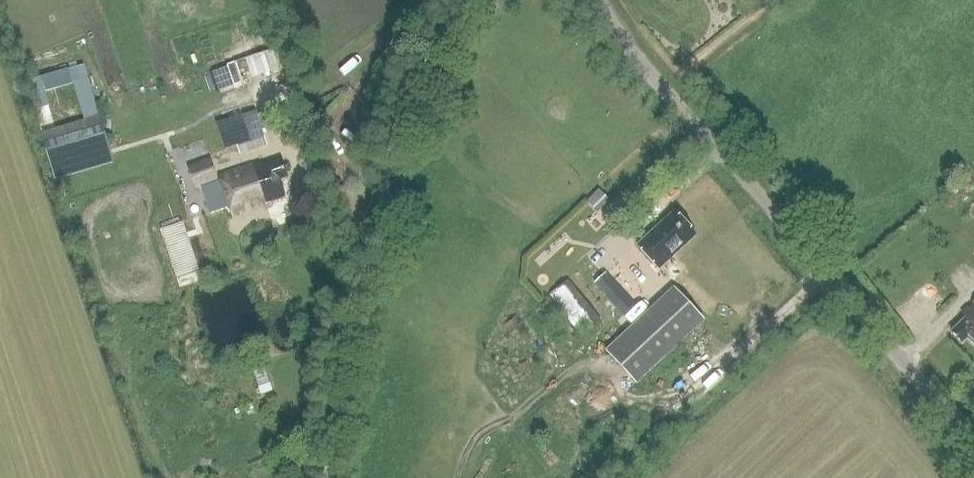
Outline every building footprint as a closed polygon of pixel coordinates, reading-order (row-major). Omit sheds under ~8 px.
[(274,47),(231,61),(240,87),(282,73),(274,47)] [(223,119),(229,147),(269,139),(264,111),(223,119)] [(92,117),(57,128),(65,154),(100,143),(92,117)] [(91,148),(66,154),(69,165),(94,159),(91,148)] [(195,189),(219,181),(210,157),(187,166),(195,189)] [(279,180),(286,177),(281,161),(259,168),(257,162),(219,175),(233,216),(264,206),(263,203),(284,196),(279,180)] [(610,201),(600,190),(587,202),(598,213),(610,201)] [(674,211),(636,246),(659,270),(696,235),(674,211)] [(603,274),(594,283),(605,296),(615,287),(603,274)] [(606,318),(569,280),(551,298),(588,336),(606,318)] [(673,287),(606,350),(637,384),(705,321),(673,287)] [(951,332),(962,343),(968,337),(973,344),(973,302),(962,314),(966,318),(951,332)] [(264,368),(253,372),(261,395),(272,391),(264,368)]
